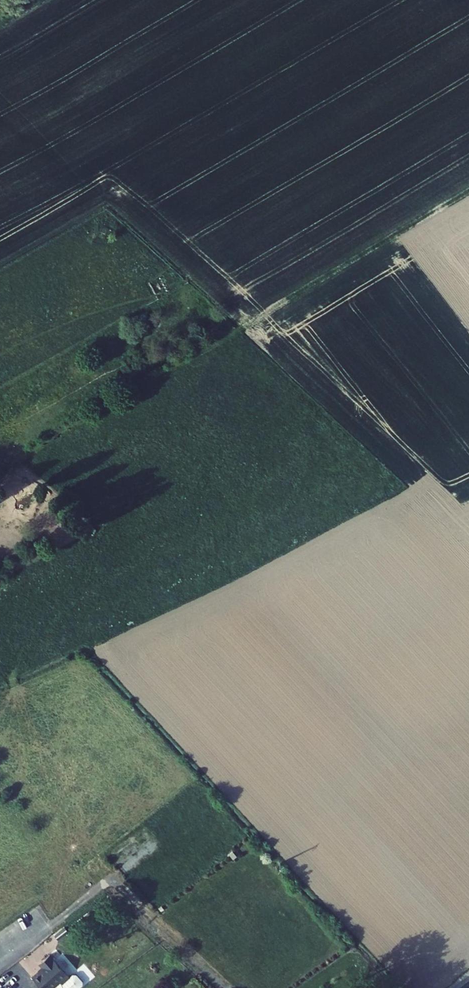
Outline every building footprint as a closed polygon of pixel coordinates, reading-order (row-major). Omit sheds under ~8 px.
[(21,919),(27,931),(42,924),(36,911),(21,919)] [(50,957),(39,965),(42,969),(30,978),(37,987),(53,987),(58,984),(60,987),(68,981),(50,957)] [(73,977),(68,981),(60,987),(58,984),(53,987),(82,987),(82,986),(77,978),(73,977)]
